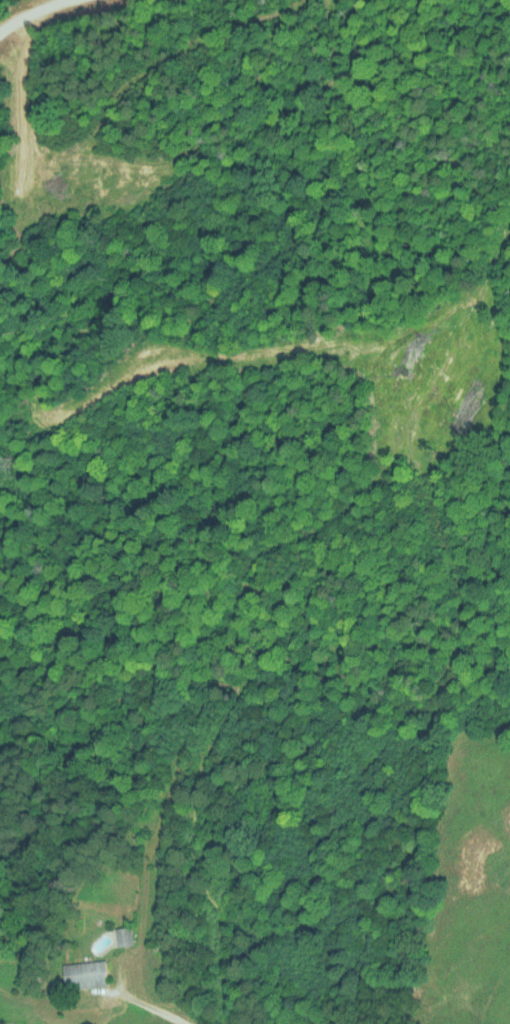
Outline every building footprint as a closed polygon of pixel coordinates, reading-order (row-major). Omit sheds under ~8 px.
[(132,944),(131,925),(115,927),(117,946),(132,944)] [(107,985),(106,960),(63,962),(64,987),(107,985)]
